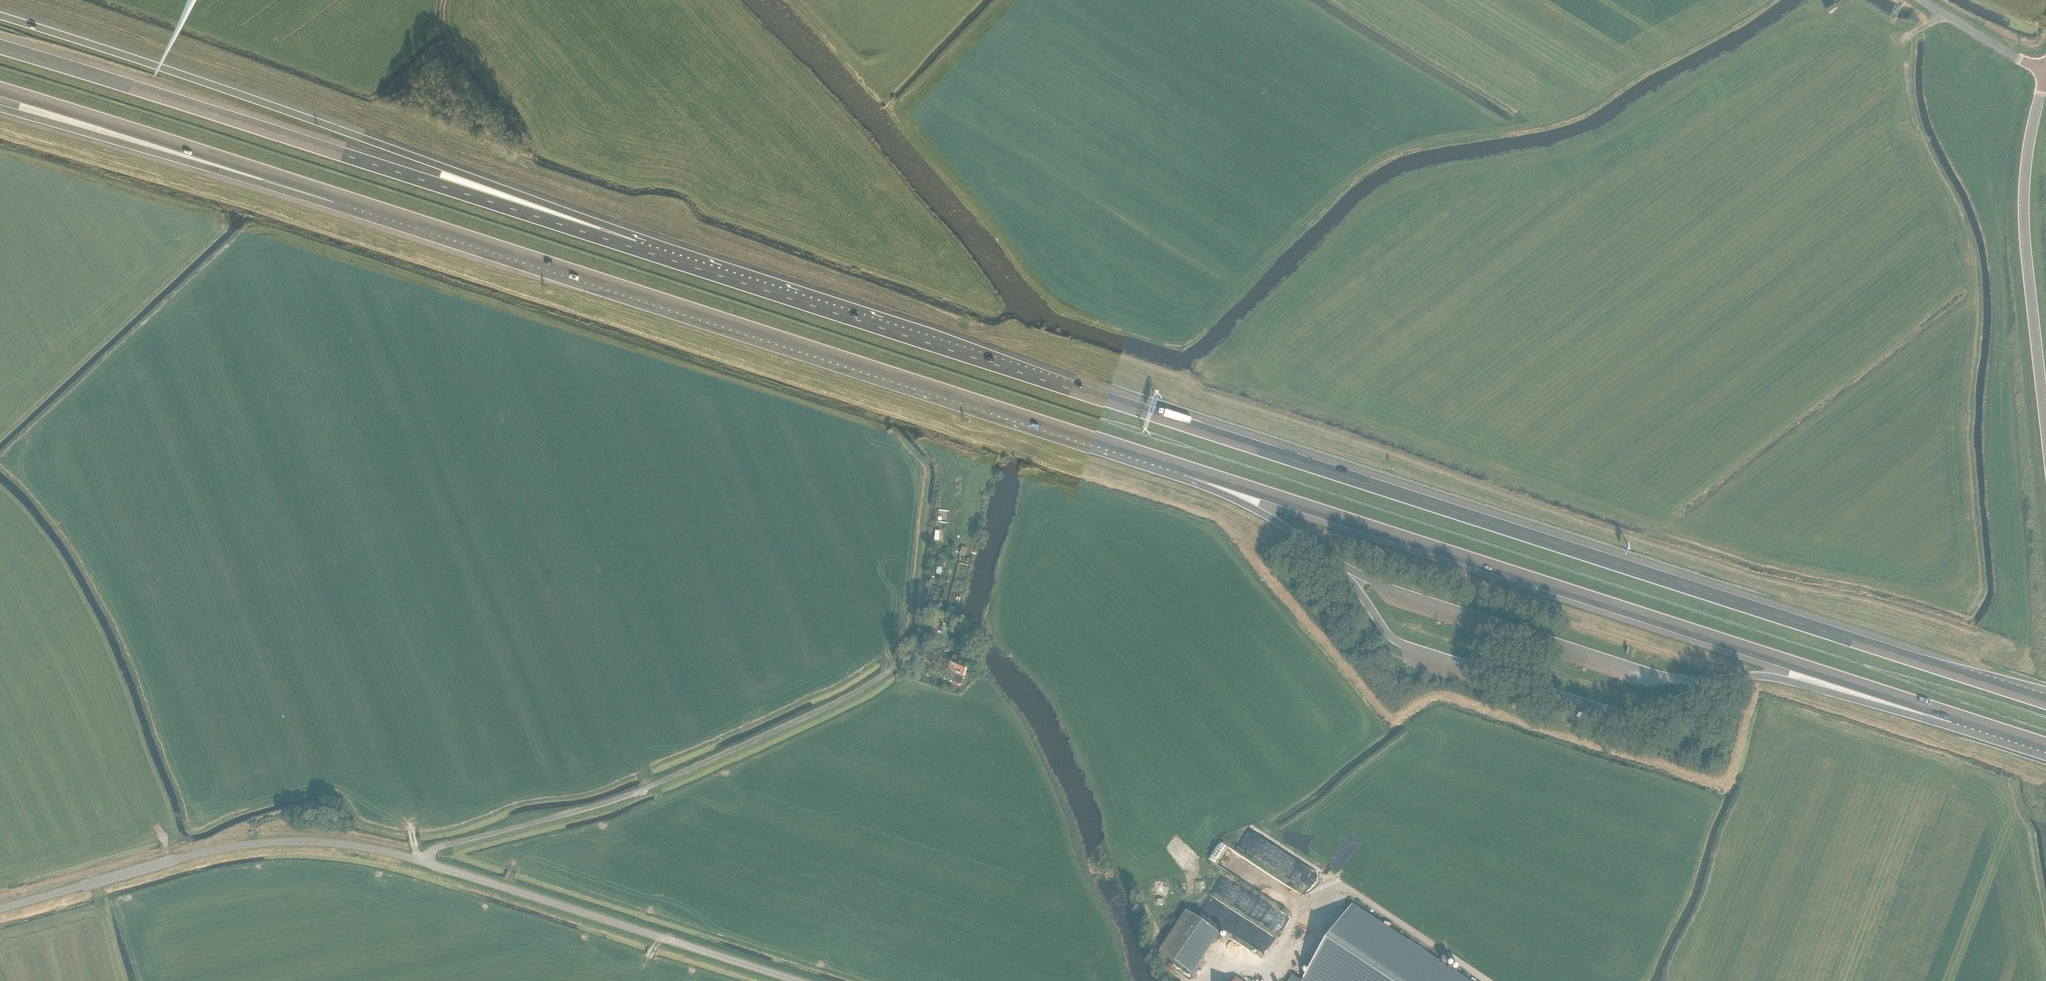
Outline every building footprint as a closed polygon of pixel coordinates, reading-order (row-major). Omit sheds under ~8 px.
[(1826,10),(1829,15),(1837,9),(1834,5),(1826,10)] [(956,613),(959,604),(953,601),(949,611),(956,613)] [(940,611),(930,603),(926,611),(927,611),(924,618),(934,623),(940,611)] [(1425,640),(1427,635),(1415,631),(1414,637),(1425,640)] [(929,670),(936,673),(942,662),(935,659),(927,655),(922,666),(929,670)] [(953,656),(943,679),(959,687),(970,663),(953,656)] [(1446,667),(1445,672),(1457,675),(1458,670),(1446,667)] [(1354,908),(1304,980),(1464,980),(1354,908)] [(1187,912),(1160,954),(1192,976),(1220,935),(1187,912)]
